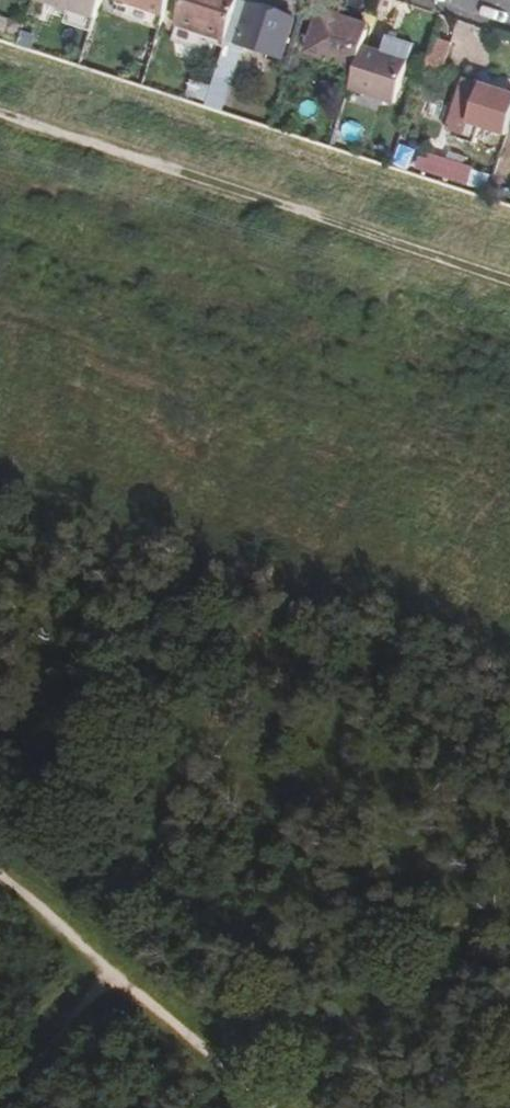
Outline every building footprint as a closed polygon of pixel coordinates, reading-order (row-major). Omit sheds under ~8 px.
[(32,0),(95,20),(101,0),(33,0),(32,0)] [(116,2),(165,18),(171,0),(117,0),(116,2)] [(226,42),(236,11),(239,0),(186,0),(178,26),(226,42)] [(237,47),(242,49),(279,61),(293,22),(250,8),(248,14),(237,47)] [(237,47),(248,14),(236,11),(226,42),(225,44),(237,47)] [(360,50),(367,28),(318,12),(305,54),(353,70),(360,50)] [(18,42),(23,30),(0,22),(0,36),(18,42)] [(33,30),(24,26),(23,30),(18,42),(29,45),(33,30)] [(231,82),(242,49),(237,47),(225,44),(223,48),(214,76),(231,82)] [(433,44),(420,82),(429,85),(434,71),(441,73),(449,49),(433,44)] [(353,70),(345,96),(389,110),(404,63),(360,50),(353,70)] [(505,139),(509,124),(509,98),(463,83),(447,133),(476,143),(479,130),(505,139)] [(433,156),(427,175),(472,189),(478,172),(433,156)]
